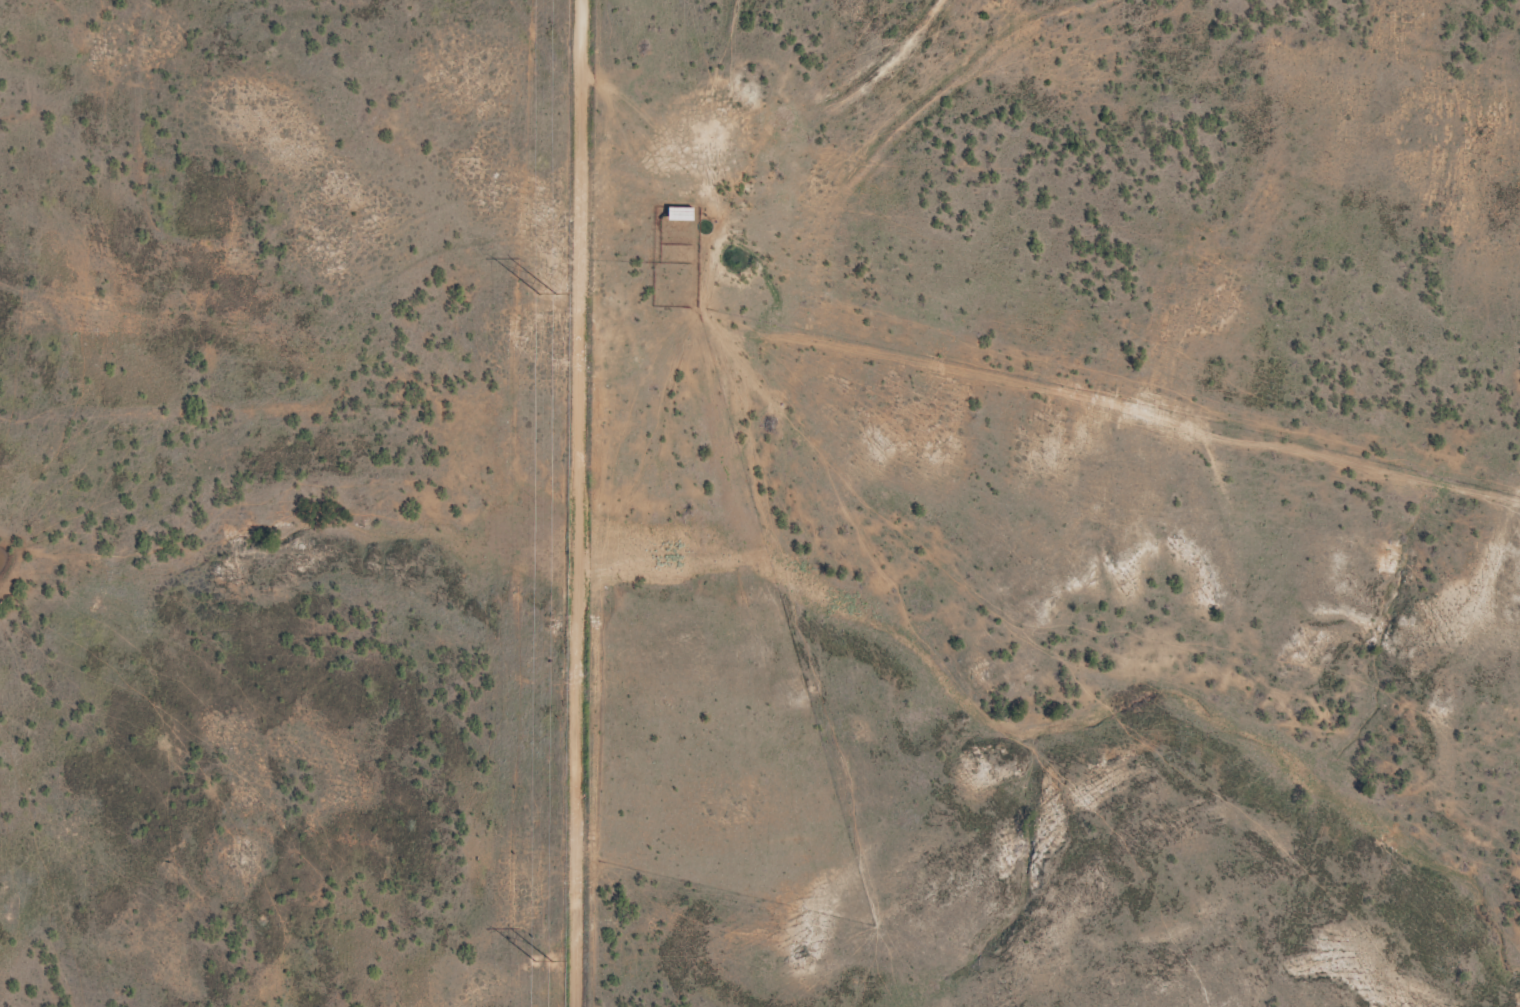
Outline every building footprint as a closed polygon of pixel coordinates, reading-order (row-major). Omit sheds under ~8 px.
[(697,204),(671,204),(671,219),(697,219),(697,204)]
